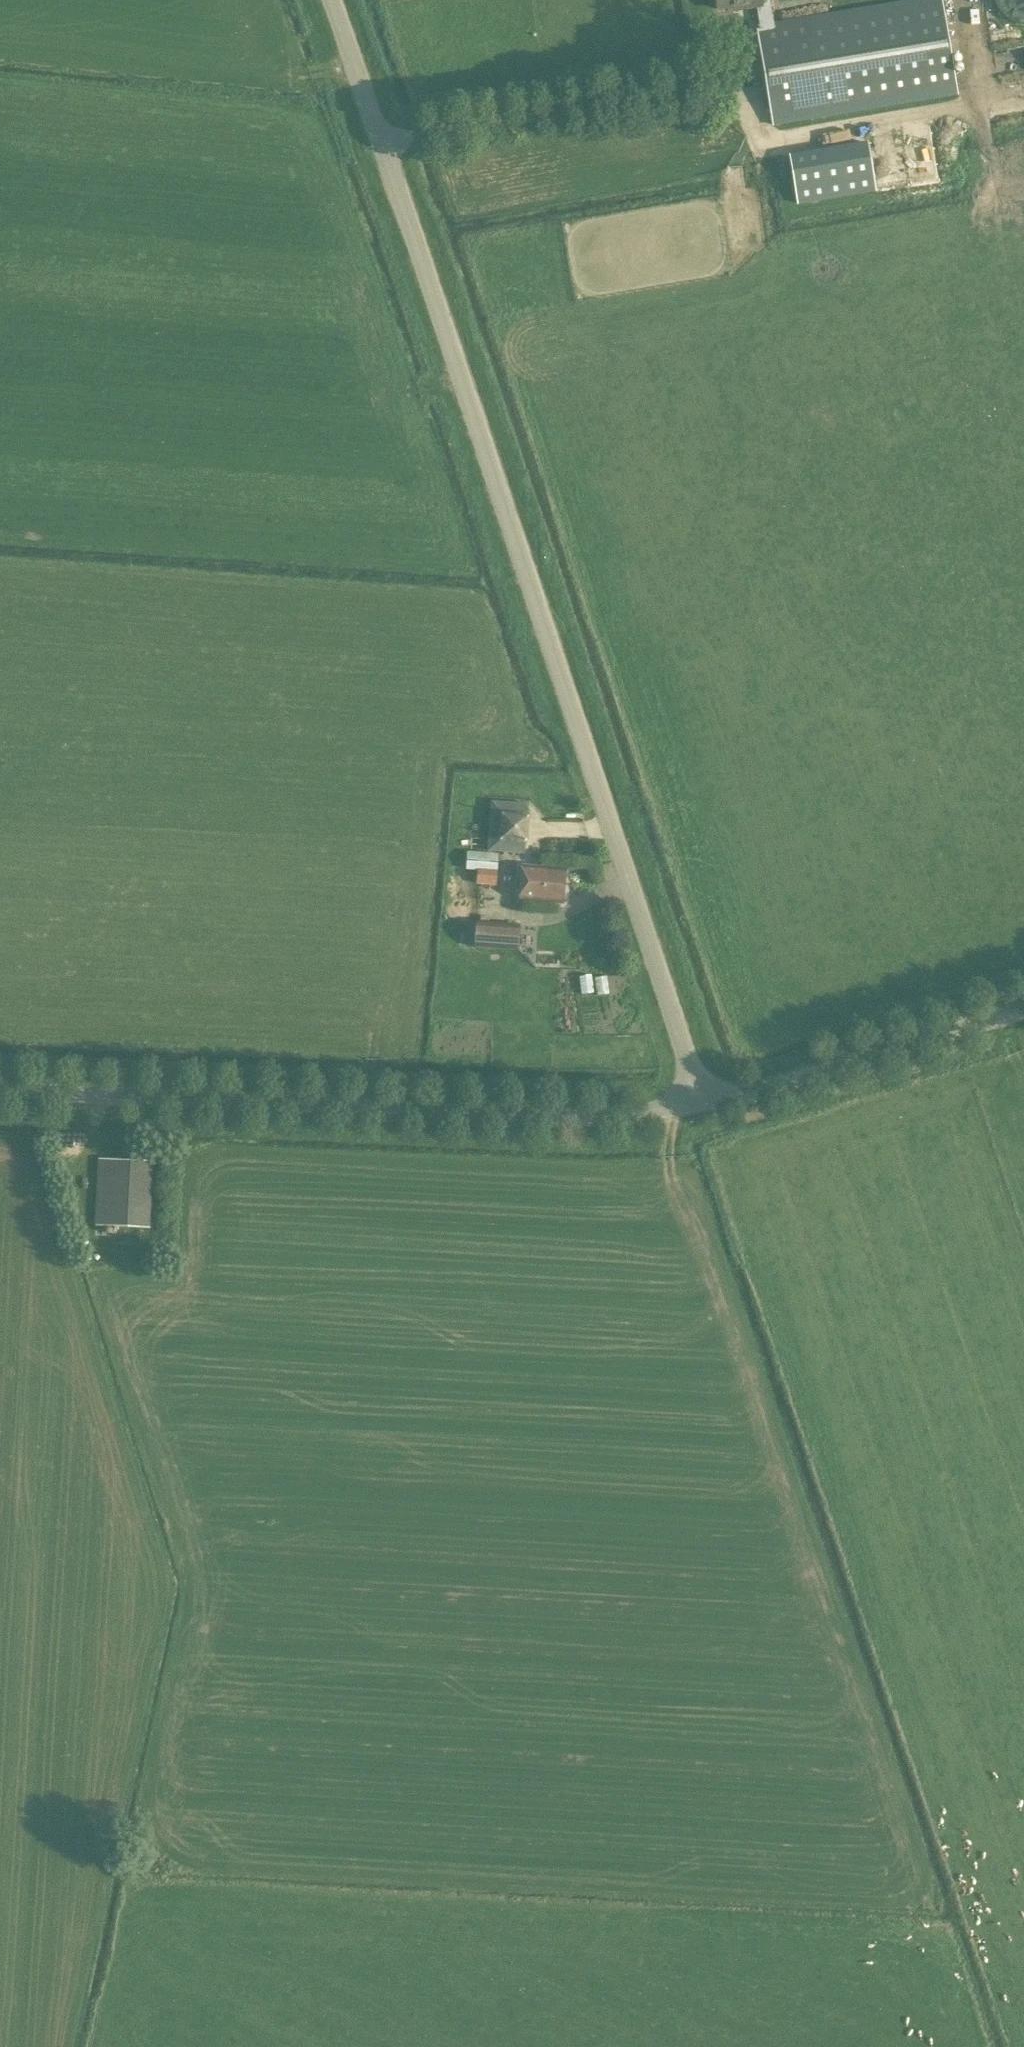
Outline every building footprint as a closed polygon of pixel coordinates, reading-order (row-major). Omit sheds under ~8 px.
[(719,9),(740,6),(740,10),(758,7),(761,26),(757,27),(762,55),(773,124),(958,94),(951,55),(942,0),(919,0),(774,24),(770,0),(717,0),(719,9)] [(1023,9),(1023,0),(1004,0),(1023,9)] [(799,202),(878,192),(871,141),(792,152),(799,202)] [(489,813),(525,816),(526,804),(490,801),(489,813)] [(487,849),(522,852),(523,840),(487,837),(487,849)] [(467,852),(466,870),(477,870),(476,885),(497,886),(499,854),(467,852)] [(523,866),(521,899),(563,903),(566,870),(523,866)] [(467,922),(465,946),(475,946),(474,948),(518,951),(520,924),(477,921),(477,923),(467,922)] [(110,1161),(107,1224),(147,1226),(150,1163),(110,1161)]
